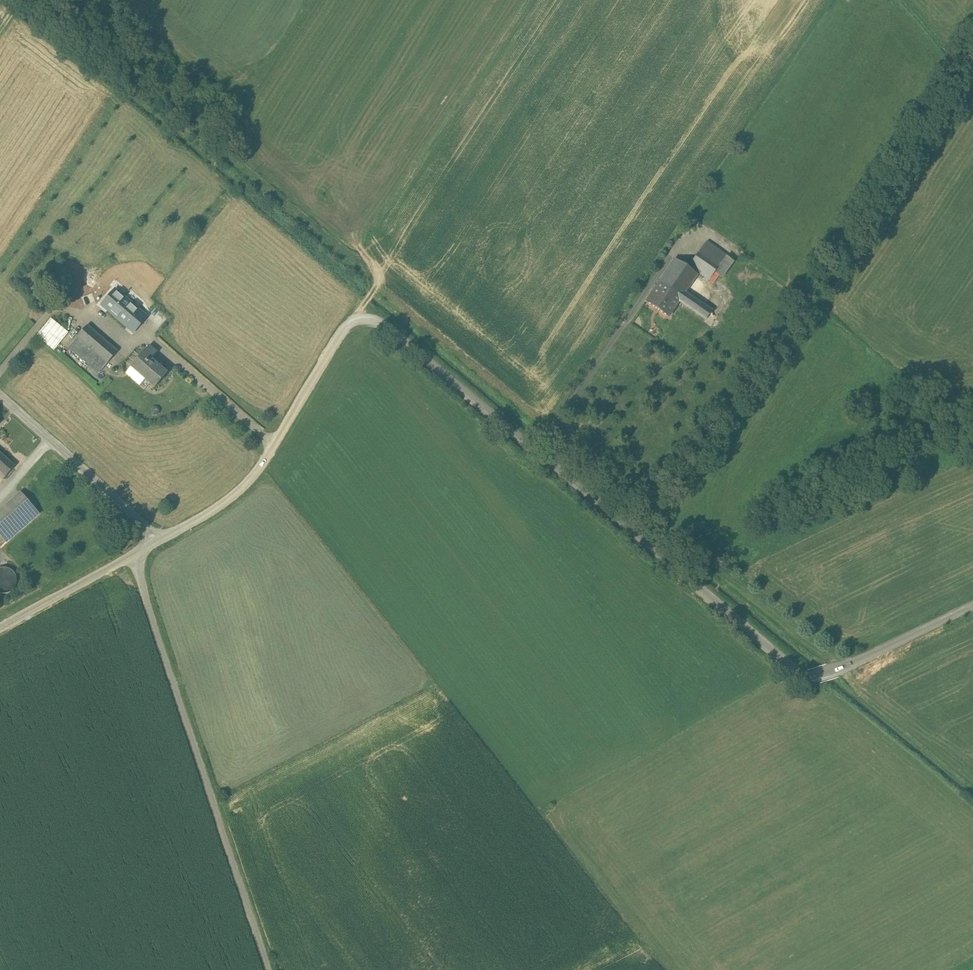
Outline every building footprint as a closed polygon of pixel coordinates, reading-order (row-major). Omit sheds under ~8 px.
[(720,263),(704,251),(701,249),(689,266),(708,280),(720,263)] [(698,275),(678,261),(666,280),(682,290),(688,280),(693,283),(698,275)] [(682,290),(666,280),(652,300),(668,310),(682,290)] [(682,290),(668,310),(673,314),(693,283),(688,280),(682,290)] [(116,287),(101,303),(133,331),(147,314),(116,287)] [(56,349),(70,330),(52,317),(38,335),(56,349)] [(120,347),(88,321),(77,334),(109,360),(120,347)] [(158,351),(149,343),(131,365),(156,385),(168,371),(152,357),(158,351)] [(0,449),(0,471),(5,475),(16,463),(0,449)] [(0,508),(0,534),(7,542),(41,514),(21,491),(0,508)]
